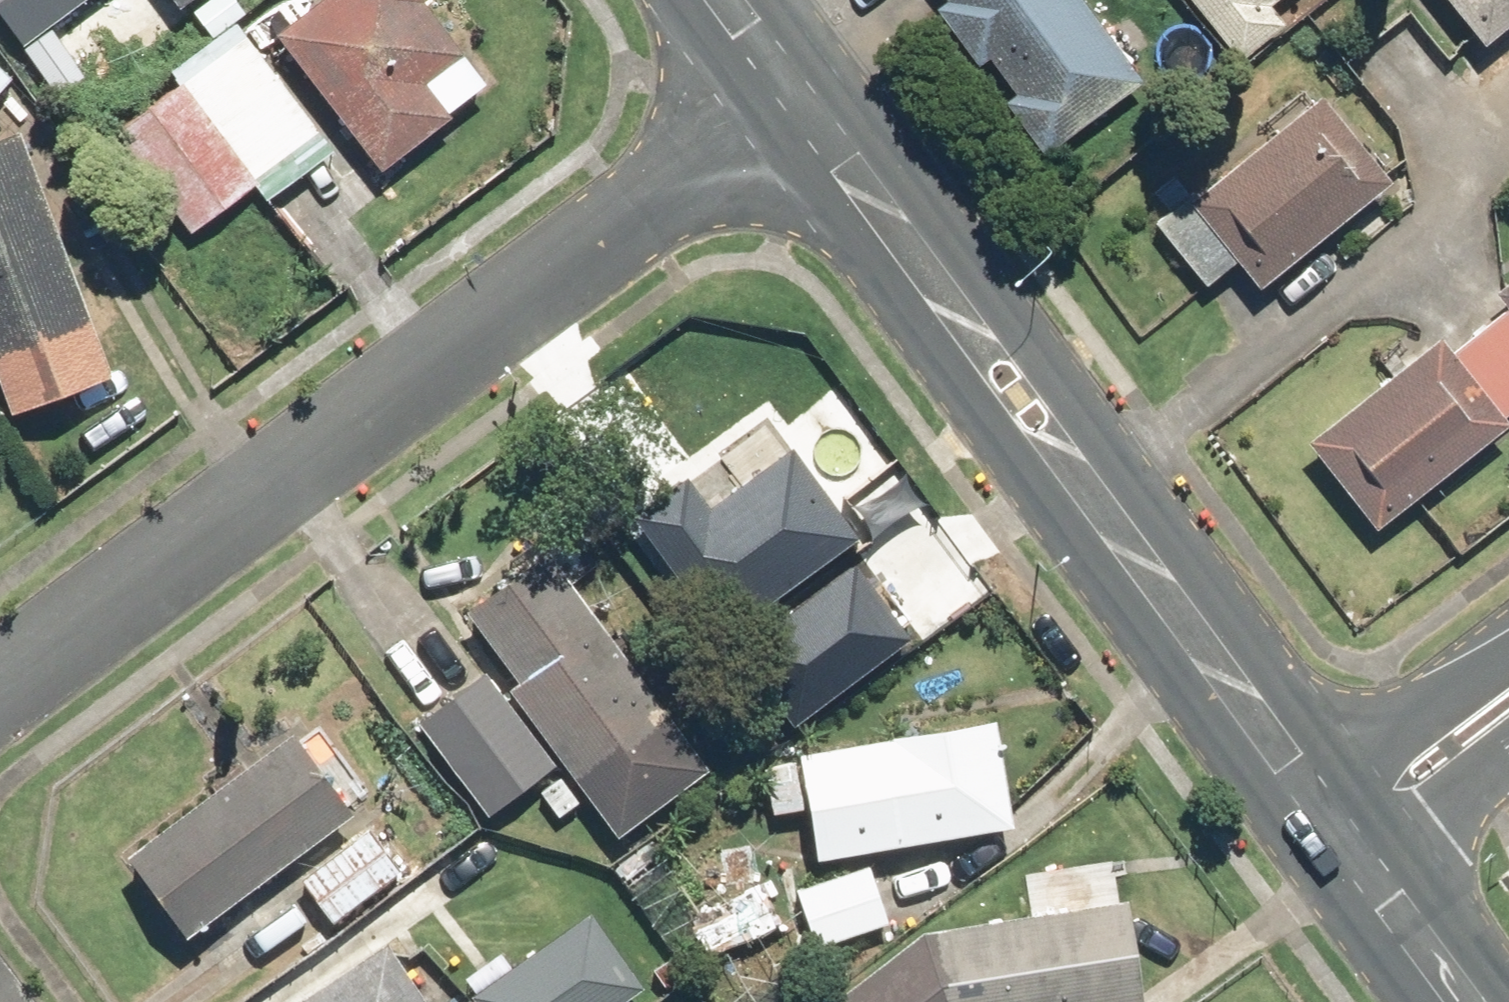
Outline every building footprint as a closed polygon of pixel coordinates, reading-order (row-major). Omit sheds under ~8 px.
[(26,49),(90,0),(0,0),(0,15),(26,49)] [(128,49),(166,20),(150,0),(91,0),(128,49)] [(279,34),(381,168),(453,114),(428,82),(466,53),(424,0),(425,0),(324,0),(279,34)] [(933,9),(973,64),(988,54),(1054,146),(1142,84),(1082,0),(946,0),(933,9)] [(1240,62),(1288,23),(1274,5),(1280,0),(1190,0),(1240,62)] [(1483,44),(1508,23),(1508,0),(1449,0),(1483,44)] [(209,72),(190,85),(263,188),(276,207),(342,161),(265,50),(217,83),(209,72)] [(16,82),(0,66),(0,97),(16,82)] [(195,235),(263,188),(190,85),(122,132),(195,235)] [(1324,96),(1191,201),(1260,288),(1393,183),(1324,96)] [(0,136),(0,350),(89,316),(18,129),(0,136)] [(1496,288),(1508,305),(1508,278),(1496,288)] [(1453,350),(1441,335),(1308,440),(1378,529),(1508,426),(1508,424),(1504,418),(1508,414),(1508,307),(1453,350)] [(685,471),(631,512),(724,635),(856,536),(787,445),(710,503),(685,471)] [(505,683),(612,834),(706,768),(549,545),(464,605),(515,676),(505,683)] [(780,626),(832,699),(922,635),(871,562),(780,626)] [(556,760),(483,669),(413,726),(486,816),(556,760)] [(799,747),(818,855),(1009,823),(991,715),(799,747)] [(292,728),(122,848),(181,931),(350,811),(292,728)] [(302,875),(332,920),(403,872),(373,827),(302,875)] [(867,862),(793,888),(815,949),(889,923),(867,862)] [(684,907),(712,957),(781,919),(753,869),(684,907)] [(1126,896),(920,925),(823,1000),(824,1001),(1142,1001),(1126,896)] [(476,1001),(620,1001),(644,985),(592,911),(471,995),(476,1001)] [(296,996),(300,1001),(429,1001),(388,938),(296,996)]
